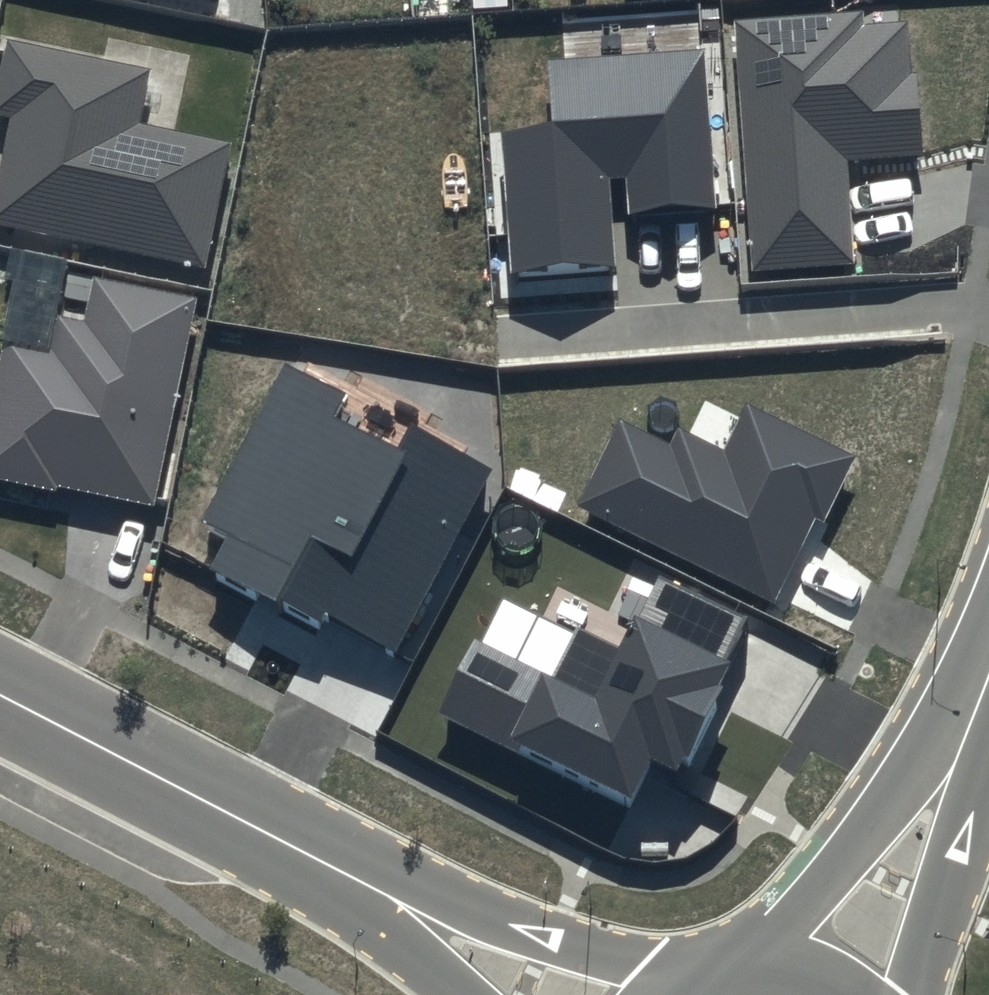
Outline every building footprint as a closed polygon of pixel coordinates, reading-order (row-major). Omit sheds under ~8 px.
[(216,9),(218,0),(174,0),(216,9)] [(863,27),(737,35),(754,289),(858,282),(851,176),(925,170),(920,89),(912,89),(909,35),(864,38),(863,27)] [(499,131),(510,273),(614,265),(607,177),(623,176),(626,215),(715,208),(703,51),(552,63),(557,126),(499,131)] [(0,195),(0,234),(207,277),(232,158),(141,139),(152,83),(8,53),(0,91),(0,127),(14,129),(0,195)] [(442,136),(436,54),(313,64),(319,149),(252,154),(261,272),(374,263),(375,275),(455,269),(448,177),(420,179),(416,138),(442,136)] [(99,295),(90,336),(60,330),(54,360),(6,350),(0,382),(0,495),(59,507),(61,498),(155,517),(197,315),(99,295)] [(286,361),(199,521),(227,536),(210,567),(320,627),(330,609),(394,644),(489,469),(409,426),(397,449),(336,417),(348,395),(286,361)] [(620,420),(578,503),(773,599),(814,518),(824,523),(857,456),(747,402),(723,450),(677,427),(668,443),(620,420)] [(595,694),(475,637),(436,716),(629,808),(654,756),(677,767),(751,614),(655,569),(595,694)]
